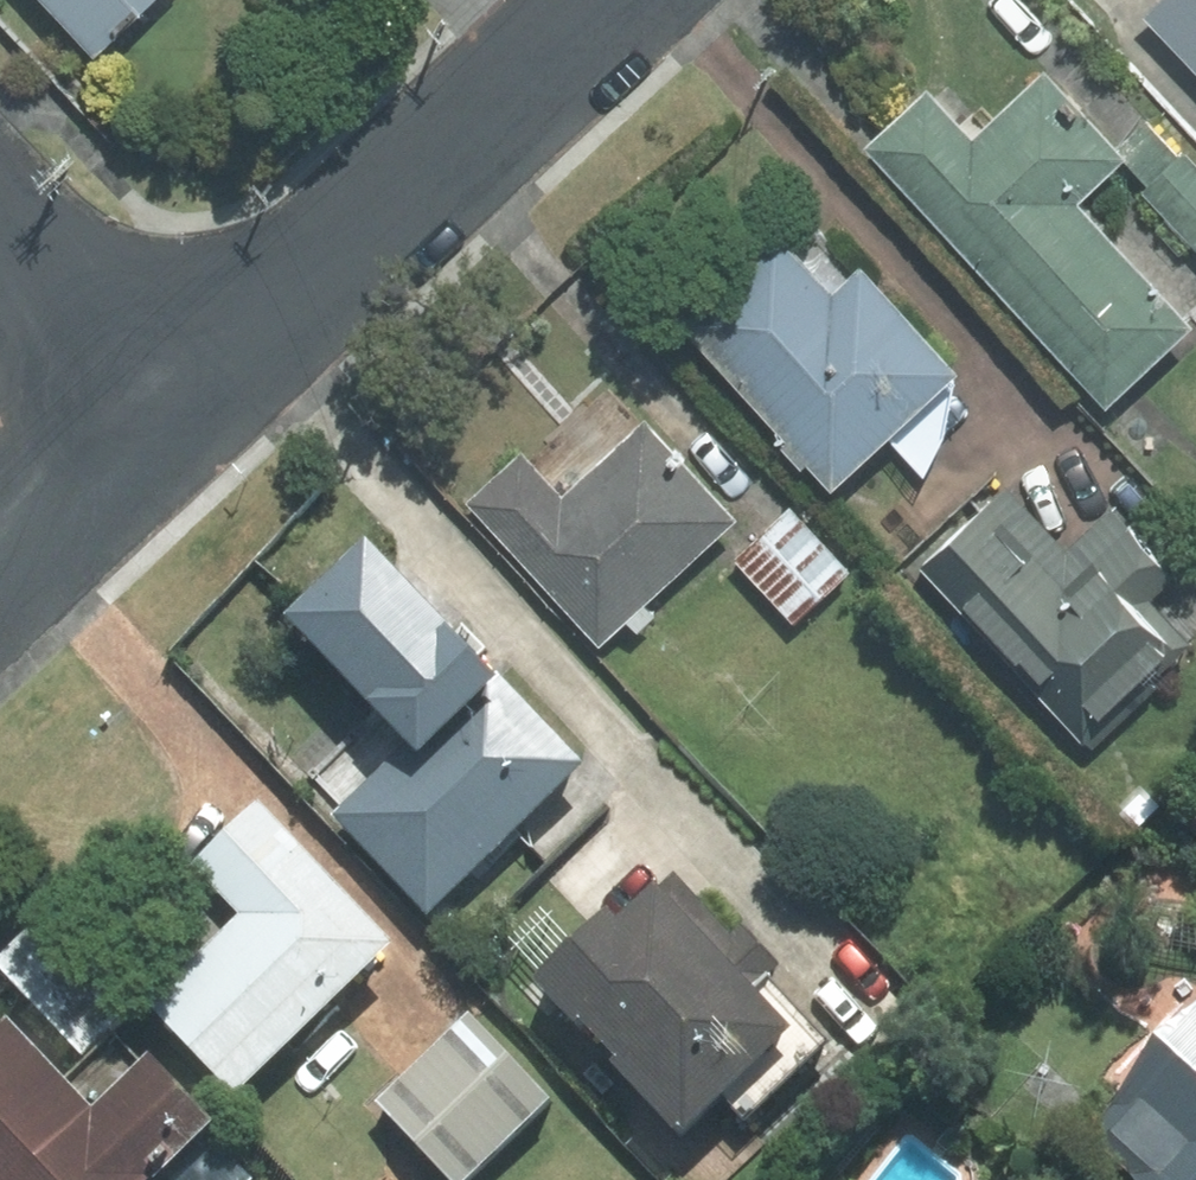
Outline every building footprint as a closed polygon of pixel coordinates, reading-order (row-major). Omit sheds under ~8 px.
[(94,51),(148,0),(45,0),(94,51)] [(1141,21),(1195,78),(1195,0),(1164,0),(1141,21)] [(926,93),(865,150),(1105,408),(1189,330),(1073,206),(1122,161),(1043,76),(972,142),(926,93)] [(1179,159),(1145,121),(1114,148),(1149,186),(1179,159)] [(1184,154),(1179,159),(1149,186),(1142,193),(1195,251),(1195,167),(1184,154)] [(781,238),(684,325),(789,440),(780,449),(798,470),(807,462),(831,489),(887,439),(955,377),(860,272),(852,275),(813,232),(792,251),(781,238)] [(943,440),(955,377),(887,439),(923,479),(943,440)] [(521,455),(468,504),(599,644),(625,620),(637,633),(655,617),(644,606),(735,521),(643,423),(561,498),(521,455)] [(922,563),(1090,748),(1195,652),(1195,650),(1151,601),(1174,580),(1112,511),(1066,553),(1006,487),(922,563)] [(849,572),(789,508),(733,561),(793,624),(849,572)] [(428,909),(581,760),(364,538),(287,613),(410,740),(334,813),(428,909)] [(234,1088),(390,941),(256,801),(191,862),(239,913),(149,998),(234,1088)] [(607,906),(534,976),(684,1132),(723,1095),(746,1119),(830,1038),(771,977),(782,967),(739,923),(732,931),(675,872),(659,887),(653,880),(616,915),(607,906)] [(0,1018),(0,1179),(143,1179),(209,1117),(147,1052),(140,1060),(112,1030),(64,1075),(5,1013),(0,1018)] [(468,1013),(377,1099),(454,1179),(460,1179),(548,1097),(468,1013)] [(1091,1136),(1143,1179),(1195,1179),(1195,1014),(1091,1136)] [(149,1179),(248,1179),(251,1177),(205,1128),(149,1179)]
